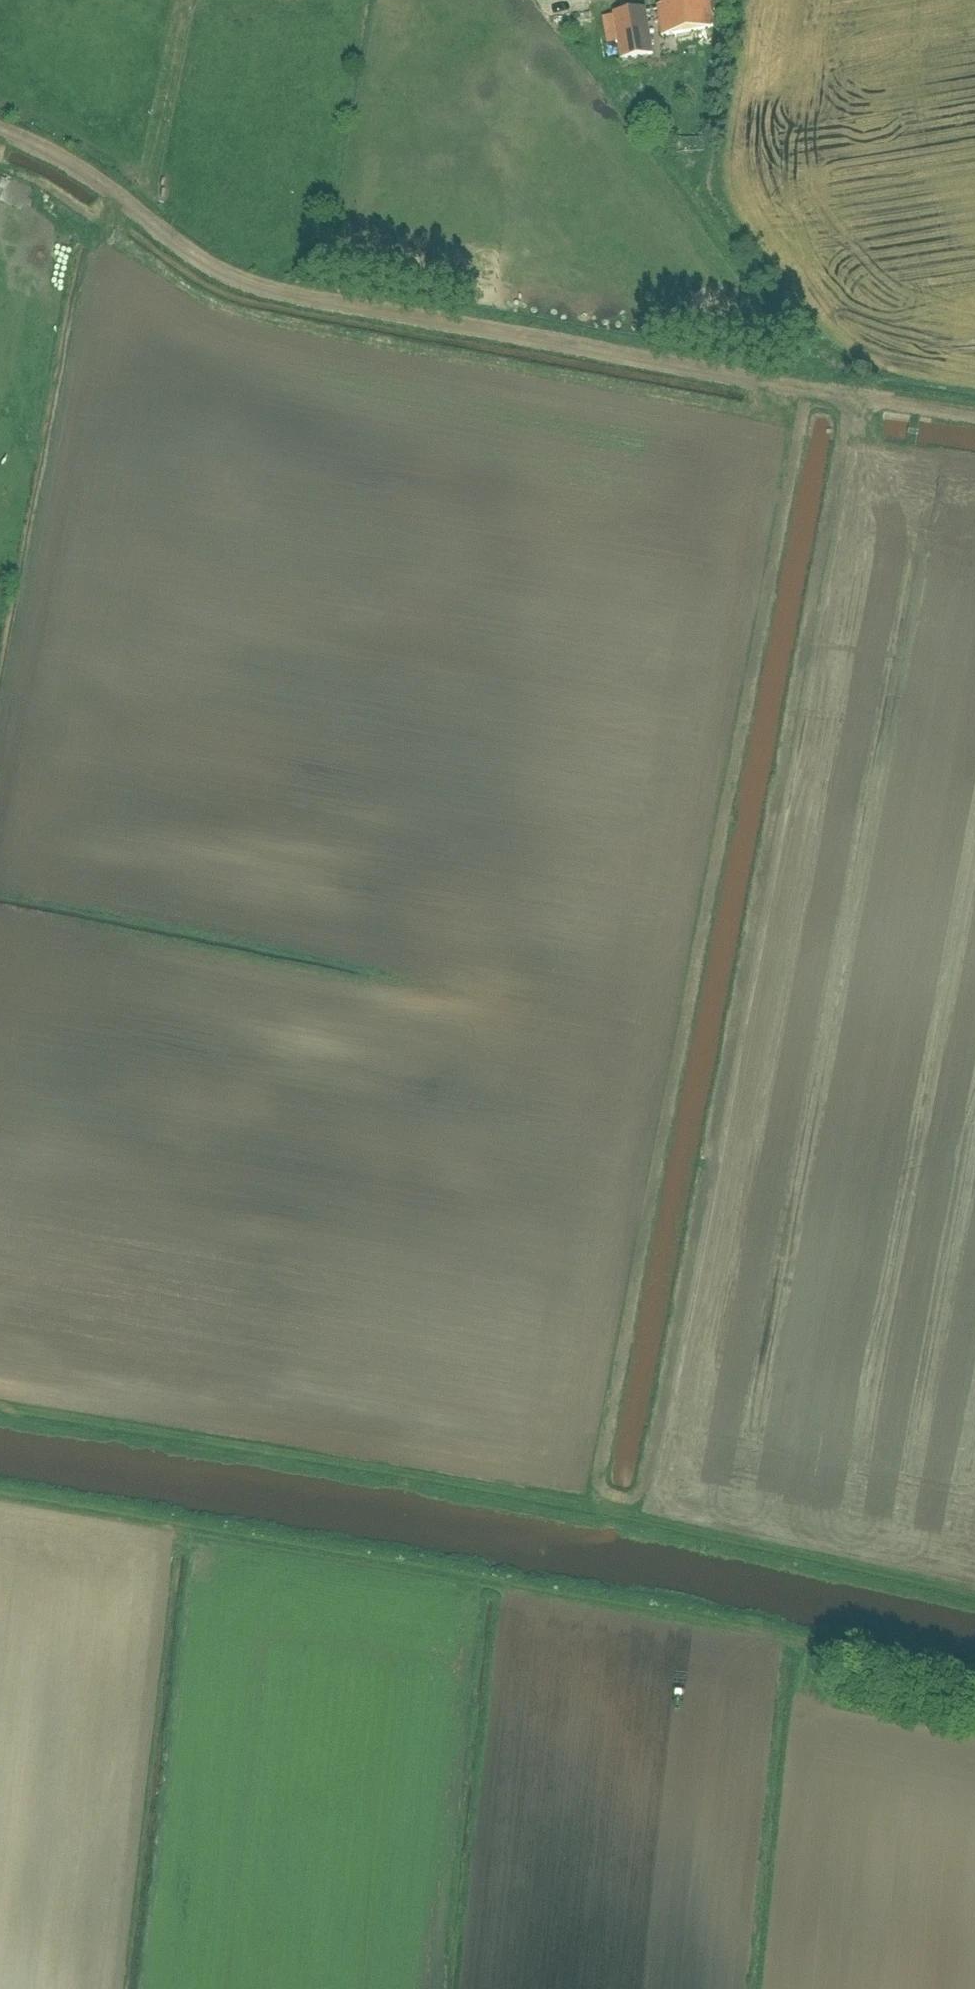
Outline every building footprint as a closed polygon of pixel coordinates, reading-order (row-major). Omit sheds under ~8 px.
[(704,0),(661,0),(662,6),(657,7),(663,37),(714,29),(709,0),(705,0),(704,0)] [(619,61),(651,56),(643,9),(612,14),(619,61)]
